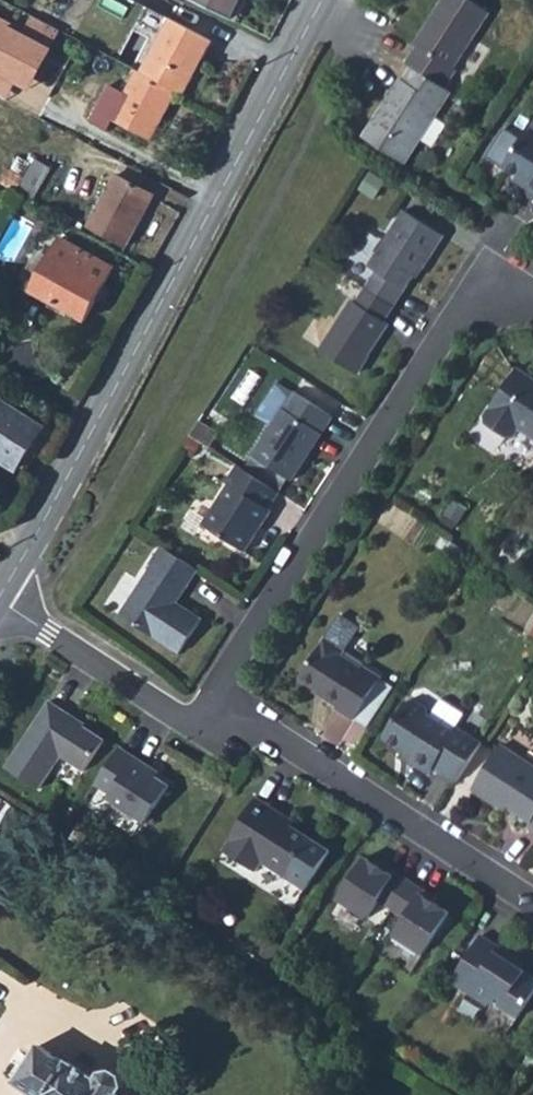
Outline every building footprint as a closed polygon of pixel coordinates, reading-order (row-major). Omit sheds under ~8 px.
[(229,19),(238,0),(192,0),(229,19)] [(407,63),(413,67),(446,88),(457,70),(454,68),(489,12),(471,0),(443,0),(415,44),(418,46),(407,63)] [(148,38),(158,43),(170,19),(146,6),(133,30),(148,38)] [(0,18),(0,97),(3,99),(13,81),(27,88),(58,31),(32,18),(25,31),(0,18)] [(178,92),(184,95),(213,41),(170,19),(158,43),(141,73),(178,92)] [(138,71),(141,73),(158,43),(148,38),(132,68),(138,71)] [(400,81),(363,137),(406,164),(451,91),(446,88),(413,67),(403,83),(400,81)] [(115,119),(153,139),(178,92),(141,73),(138,71),(126,94),(111,86),(93,121),(109,130),(115,119)] [(476,114),(469,125),(480,132),(487,121),(476,114)] [(504,169),(517,177),(527,183),(525,187),(532,193),(532,135),(528,131),(527,131),(504,169)] [(36,199),(53,168),(37,159),(18,190),(36,199)] [(371,172),(360,189),(374,198),(385,181),(371,172)] [(128,246),(156,195),(118,174),(90,226),(128,246)] [(517,177),(515,181),(525,187),(527,183),(517,177)] [(405,210),(368,266),(377,271),(366,288),(394,306),(419,267),(422,269),(444,236),(405,210)] [(87,319),(114,268),(63,239),(35,291),(87,319)] [(352,300),(321,350),(357,374),(389,324),(384,321),(394,306),(366,288),(356,303),(352,300)] [(485,416),(487,424),(507,437),(515,435),(520,428),(532,438),(532,379),(517,368),(485,416)] [(294,391),(253,455),(259,459),(289,478),(292,481),(334,416),(294,391)] [(17,470),(44,428),(0,399),(0,459),(17,470)] [(200,420),(191,436),(195,438),(210,448),(220,433),(200,420)] [(195,438),(188,449),(203,459),(210,448),(195,438)] [(289,478),(259,459),(250,473),(280,493),(289,478)] [(229,485),(203,524),(246,552),(272,511),(270,509),(280,493),(250,473),(238,466),(226,483),(229,485)] [(454,501),(445,514),(458,522),(466,509),(454,501)] [(450,542),(444,551),(457,559),(463,550),(450,542)] [(120,614),(181,654),(203,619),(177,603),(173,599),(182,585),(187,588),(199,570),(161,546),(150,564),(152,565),(120,614)] [(520,562),(532,569),(532,558),(525,553),(520,562)] [(173,599),(177,603),(187,588),(182,585),(173,599)] [(326,640),(300,678),(324,694),(323,696),(340,707),(338,710),(355,720),(361,710),(381,680),(381,678),(364,667),(363,669),(342,656),(344,651),(326,640)] [(381,680),(361,710),(375,718),(393,688),(381,680)] [(416,697),(438,708),(445,696),(422,684),(416,697)] [(407,701),(383,738),(405,751),(414,757),(411,762),(431,774),(435,768),(457,782),(482,743),(459,728),(456,732),(429,715),(428,708),(417,700),(409,702),(407,701)] [(50,701),(7,767),(40,789),(62,756),(85,770),(105,740),(64,714),(65,711),(50,701)] [(472,789),(504,809),(508,802),(515,806),(513,809),(513,810),(532,821),(529,825),(532,828),(532,766),(501,745),(472,789)] [(120,747),(96,785),(111,794),(108,799),(145,823),(170,785),(156,776),(151,773),(154,768),(120,747)] [(405,751),(402,756),(411,762),(414,757),(405,751)] [(257,797),(224,850),(257,871),(263,863),(286,878),(306,890),(331,851),(312,839),(293,827),(285,821),(287,817),(257,797)] [(508,802),(504,809),(511,813),(513,810),(513,809),(515,806),(508,802)] [(287,817),(285,821),(293,827),(295,822),(287,817)] [(390,873),(384,870),(365,858),(337,899),(368,918),(379,900),(392,908),(410,881),(392,869),(390,873)] [(451,912),(431,899),(425,896),(428,893),(410,881),(392,908),(405,917),(393,934),(424,954),(451,912)] [(451,982),(488,1005),(492,1000),(519,1017),(532,996),(532,976),(521,969),(510,961),(514,955),(481,934),(451,982)] [(514,955),(510,961),(521,969),(525,962),(514,955)] [(16,1083),(34,1094),(129,1094),(131,1092),(123,1088),(125,1086),(122,1076),(113,1070),(103,1072),(98,1079),(70,1061),(69,1062),(40,1044),(16,1083)]
